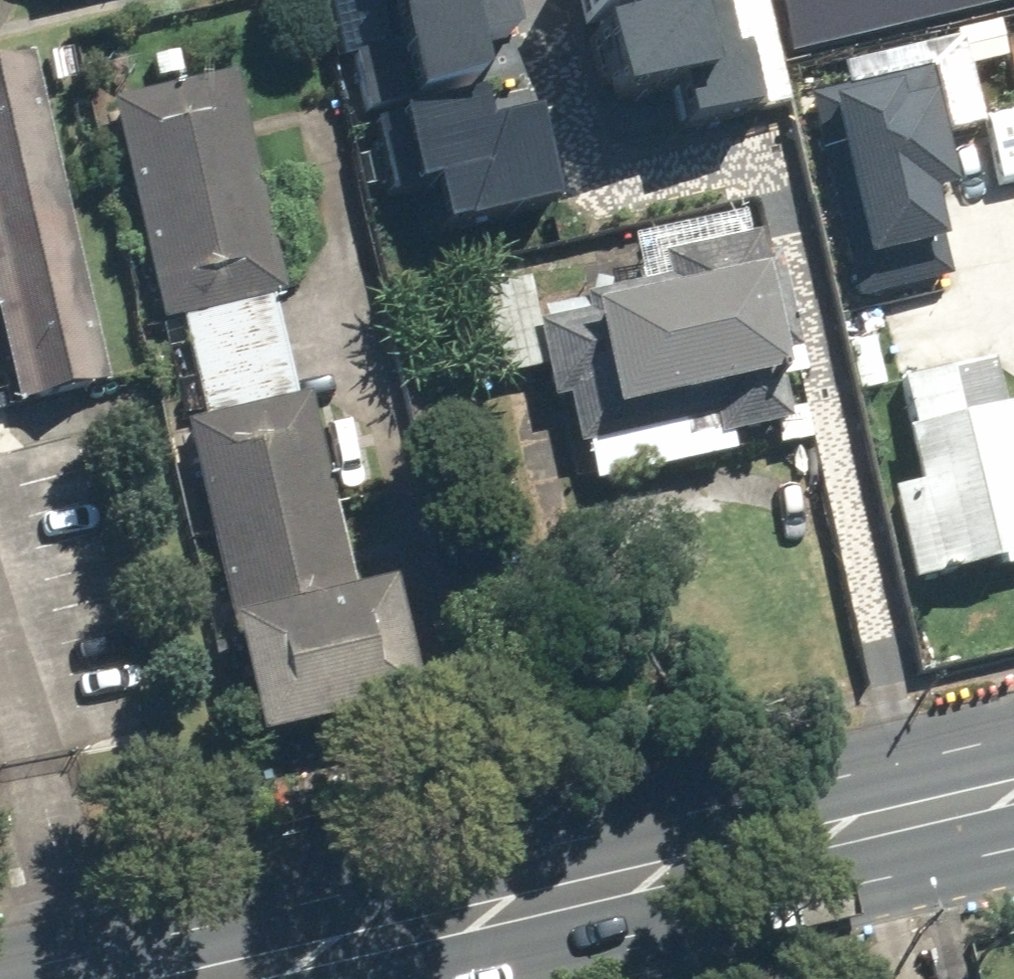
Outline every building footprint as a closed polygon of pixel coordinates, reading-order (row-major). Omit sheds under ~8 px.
[(354,28),(371,97),(495,68),(483,20),(498,16),(494,0),(410,0),(413,14),(354,28)] [(593,24),(694,0),(587,0),(593,24)] [(780,48),(1002,0),(770,0),(780,48)] [(588,32),(604,101),(663,87),(672,125),(751,106),(738,49),(724,52),(712,3),(588,32)] [(34,51),(0,59),(0,310),(21,397),(111,375),(34,51)] [(237,69),(110,99),(162,322),(182,317),(277,295),(289,293),(237,69)] [(912,95),(910,85),(828,100),(856,257),(948,241),(940,191),(958,188),(941,89),(912,95)] [(383,122),(400,191),(459,178),(467,215),(547,196),(533,139),(519,142),(508,93),(383,122)] [(630,238),(640,280),(591,291),(596,310),(538,324),(556,403),(575,399),(594,484),(735,452),(720,386),(791,369),(787,350),(804,346),(781,248),(764,252),(759,231),(752,232),(747,211),(630,238)] [(277,295),(182,317),(205,415),(299,394),(277,295)] [(959,367),(901,377),(919,482),(896,486),(912,578),(1013,560),(1013,404),(967,412),(959,367)] [(399,578),(352,589),(307,392),(299,394),(205,415),(189,419),(262,734),(427,696),(399,578)]
